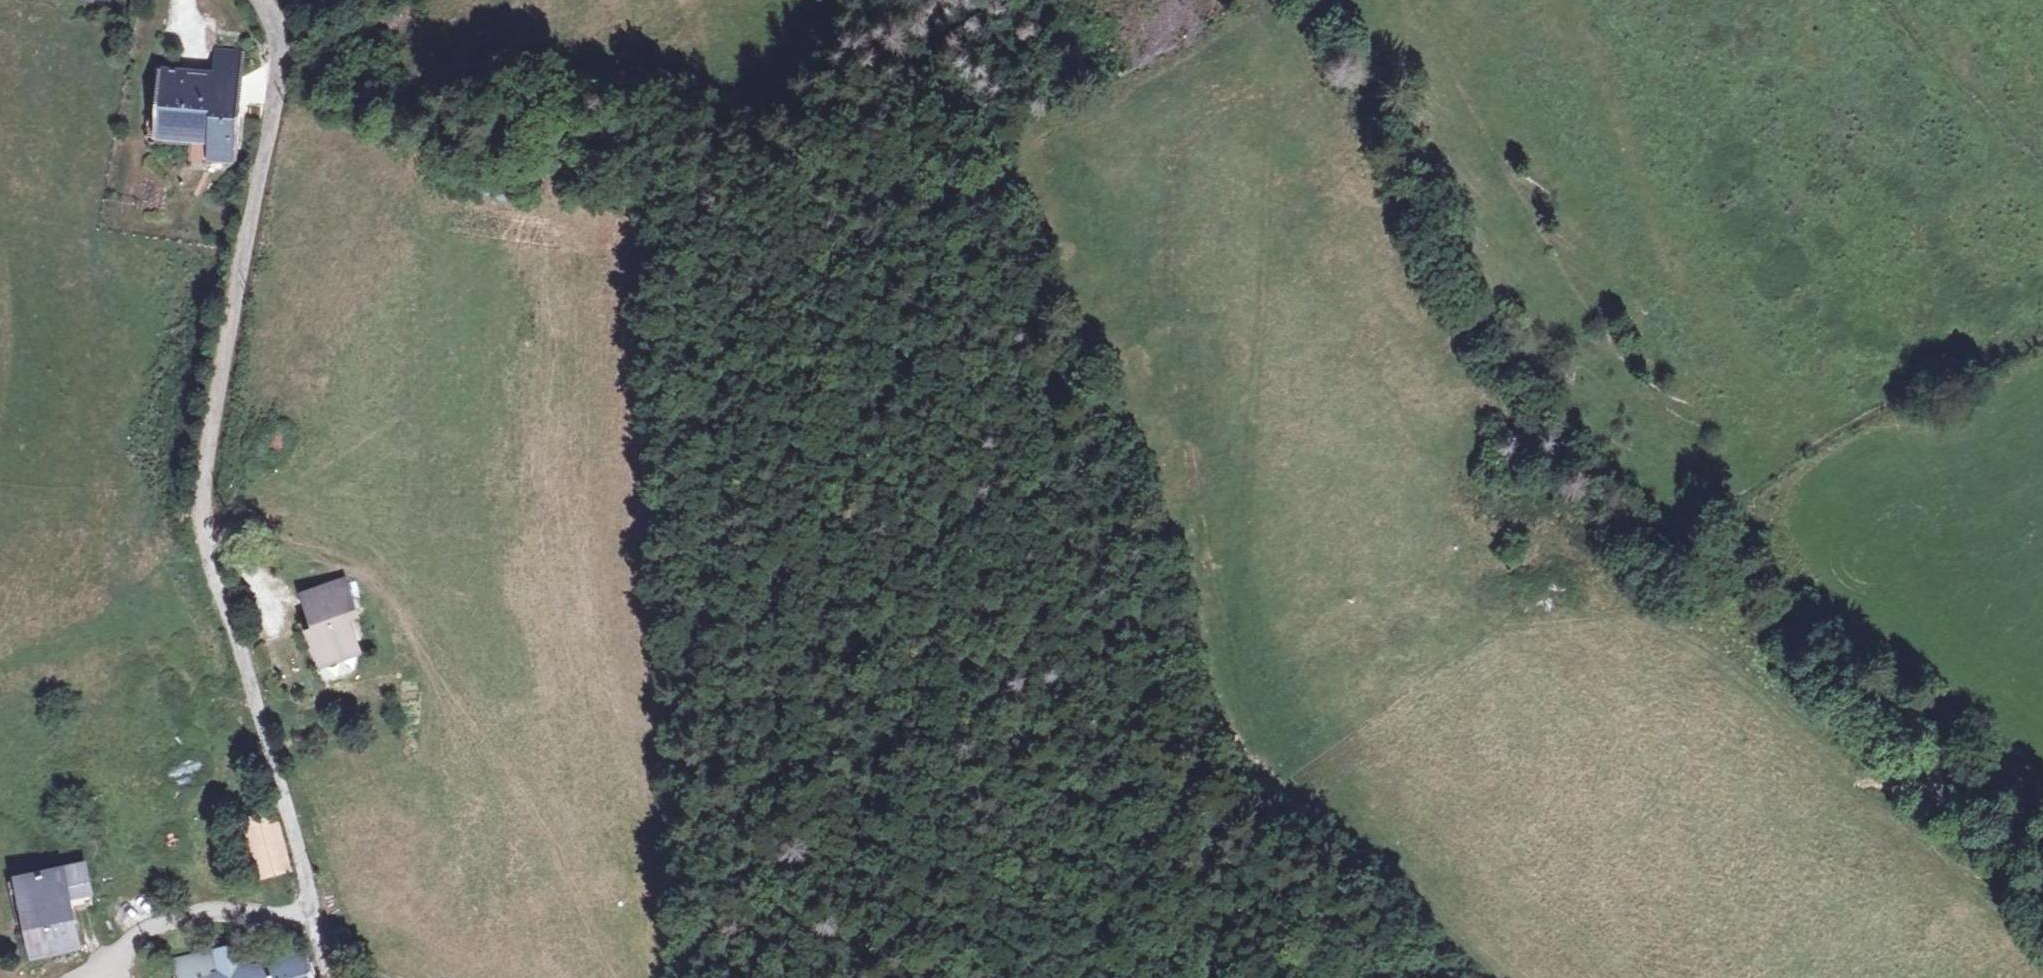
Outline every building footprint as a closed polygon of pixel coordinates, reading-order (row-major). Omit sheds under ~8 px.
[(250,20),(169,16),(166,81),(222,83),(221,101),(246,101),(250,20)] [(371,600),(327,609),(334,646),(330,648),(333,669),(341,667),(344,681),(374,675),(369,639),(378,636),(371,600)] [(89,905),(79,865),(16,877),(31,954),(75,944),(68,909),(89,905)] [(210,934),(157,949),(168,977),(313,977),(298,931),(215,952),(210,934)]
